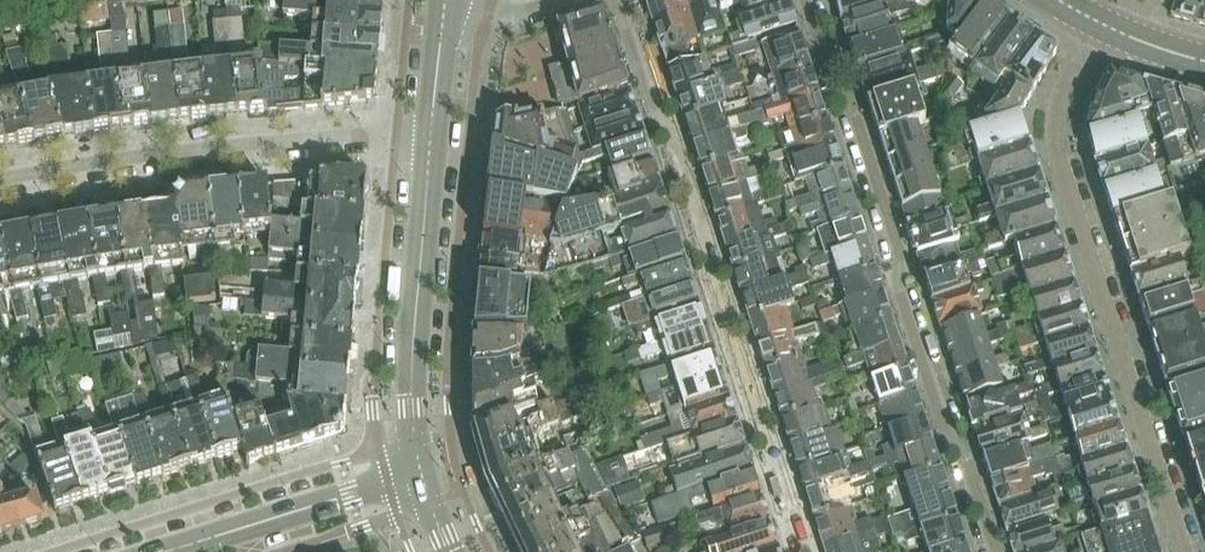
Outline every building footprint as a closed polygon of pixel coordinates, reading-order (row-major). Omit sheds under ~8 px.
[(5,16),(18,15),(16,0),(3,0),(5,16)] [(18,15),(31,14),(30,0),(16,0),(18,15)] [(31,14),(44,12),(43,0),(30,0),(31,14)] [(44,12),(57,11),(56,0),(43,0),(44,12)] [(57,11),(70,10),(69,0),(56,0),(57,11)] [(70,10),(83,9),(82,0),(69,0),(70,10)] [(83,9),(96,7),(95,0),(82,0),(83,9)] [(235,115),(265,112),(260,62),(259,52),(245,54),(239,0),(225,0),(226,12),(235,115)] [(383,3),(332,0),(266,0),(265,10),(284,11),(284,17),(313,19),(312,32),(381,36),(383,3)] [(668,69),(690,61),(685,44),(702,39),(689,0),(646,0),(668,69)] [(702,39),(725,32),(715,0),(689,0),(702,39)] [(752,0),(717,0),(721,11),(741,5),(741,3),(752,0)] [(789,0),(788,0),(748,12),(737,15),(743,33),(729,37),(732,48),(749,43),(748,40),(797,24),(789,0)] [(741,3),(741,5),(745,4),(748,12),(788,0),(752,0),(741,3)] [(882,0),(834,0),(840,16),(883,3),(882,0)] [(849,43),(892,29),(887,13),(892,11),(893,16),(912,10),(908,4),(910,1),(909,0),(882,0),(883,3),(840,16),(849,43)] [(948,11),(949,0),(935,0),(948,11)] [(983,1),(982,0),(949,0),(948,11),(947,32),(957,40),(983,1)] [(1175,5),(1172,17),(1197,24),(1203,0),(1177,0),(1175,5)] [(1197,24),(1204,26),(1204,0),(1203,0),(1197,24)] [(972,67),(1008,19),(983,1),(957,40),(949,51),(972,67)] [(106,7),(81,10),(83,25),(108,23),(106,7)] [(168,12),(169,28),(176,121),(206,118),(202,57),(187,59),(183,11),(168,12)] [(168,12),(153,14),(155,29),(169,28),(168,12)] [(216,56),(202,57),(206,118),(235,115),(226,12),(212,13),(216,56)] [(558,25),(569,63),(616,49),(604,12),(558,25)] [(123,17),(108,19),(109,32),(120,129),(149,124),(144,76),(129,78),(125,33),(123,17)] [(1004,77),(1006,78),(1034,37),(1011,21),(976,70),(997,86),(1004,77)] [(162,122),(176,121),(169,28),(155,29),(159,74),(144,76),(149,124),(162,122)] [(897,30),(849,45),(857,70),(905,54),(897,30)] [(819,92),(799,31),(761,43),(771,75),(768,76),(771,86),(774,85),(778,97),(752,106),(754,113),(755,114),(819,92)] [(100,81),(86,83),(92,133),(120,129),(109,32),(96,33),(96,37),(100,81)] [(377,70),(381,36),(312,32),(311,49),(260,46),(259,52),(260,62),(280,61),(279,63),(377,70)] [(947,45),(944,34),(907,43),(910,55),(947,45)] [(61,138),(92,133),(86,83),(71,85),(65,46),(57,47),(56,36),(39,38),(40,49),(47,91),(61,138)] [(1033,93),(1052,61),(1058,51),(1034,37),(1006,78),(1011,81),(1014,77),(1033,93)] [(759,52),(756,41),(732,48),(736,59),(759,52)] [(579,100),(628,86),(616,49),(569,63),(548,69),(559,108),(579,104),(579,100)] [(5,53),(19,96),(35,142),(61,138),(47,91),(33,94),(19,50),(5,53)] [(911,57),(858,74),(867,101),(914,86),(925,83),(944,78),(945,63),(915,71),(911,57)] [(690,61),(668,69),(676,93),(741,72),(738,65),(709,73),(705,58),(690,61)] [(265,112),(303,108),(322,106),(369,104),(375,98),(377,70),(279,63),(280,61),(260,62),(265,112)] [(676,93),(685,119),(726,106),(721,91),(744,84),(741,72),(676,93)] [(1149,114),(1140,85),(1140,84),(1114,76),(1108,79),(1091,111),(1089,119),(1088,133),(1149,114)] [(987,126),(1020,116),(1033,93),(1014,77),(1011,81),(1011,82),(988,113),(981,109),(975,118),(987,126)] [(944,116),(965,86),(953,78),(932,108),(944,116)] [(4,148),(35,142),(19,96),(5,99),(0,83),(0,135),(4,148)] [(914,88),(868,102),(879,138),(918,125),(926,122),(918,98),(928,95),(925,83),(914,86),(914,88)] [(1176,201),(1204,193),(1195,161),(1190,138),(1174,94),(1140,84),(1140,85),(1149,114),(1154,128),(1158,127),(1163,145),(1168,160),(1164,161),(1167,173),(1168,173),(1176,201)] [(585,129),(637,112),(630,91),(579,105),(585,129)] [(785,117),(789,130),(827,117),(819,92),(755,114),(758,122),(760,128),(770,125),(769,122),(785,117)] [(1174,94),(1190,138),(1195,161),(1204,193),(1204,196),(1204,173),(1200,175),(1197,166),(1204,163),(1204,102),(1174,94)] [(726,106),(685,119),(693,144),(758,122),(755,114),(754,113),(726,122),(721,107),(726,106)] [(496,123),(494,144),(572,167),(580,171),(582,165),(587,153),(580,155),(568,111),(559,113),(542,115),(519,119),(496,123)] [(585,129),(591,152),(644,135),(637,112),(585,129)] [(1149,114),(1088,133),(1089,145),(1092,155),(1094,162),(1157,141),(1154,128),(1149,114)] [(835,142),(827,117),(789,130),(794,146),(783,150),(784,152),(769,156),(772,165),(797,156),(797,155),(835,142)] [(968,133),(977,160),(1029,143),(1021,118),(968,133)] [(693,144),(701,168),(741,156),(739,150),(734,151),(732,143),(747,139),(746,137),(762,132),(760,128),(758,122),(693,144)] [(889,167),(928,156),(918,125),(879,138),(889,167)] [(599,177),(651,158),(644,135),(591,152),(587,153),(582,165),(606,157),(608,164),(596,168),(599,177)] [(969,165),(961,137),(942,142),(947,156),(941,158),(945,172),(969,165)] [(1157,141),(1094,162),(1099,177),(1103,190),(1155,173),(1156,177),(1167,173),(1164,161),(1157,141)] [(797,155),(797,156),(805,180),(843,167),(835,142),(797,155)] [(977,160),(985,187),(1038,172),(1029,143),(977,160)] [(489,192),(557,202),(568,203),(577,180),(580,171),(572,167),(494,144),(494,145),(489,192)] [(701,168),(708,192),(745,181),(746,183),(773,174),(770,164),(746,172),(741,156),(701,168)] [(889,167),(898,195),(936,183),(928,156),(889,167)] [(612,197),(613,201),(660,186),(652,162),(606,177),(610,190),(598,193),(599,197),(600,201),(609,199),(612,197)] [(851,192),(843,167),(805,180),(810,196),(795,200),(798,209),(851,192)] [(1047,198),(1038,172),(985,187),(992,209),(975,214),(977,220),(1047,198)] [(1155,173),(1103,190),(1113,217),(1164,201),(1156,177),(1155,173)] [(303,207),(303,208),(364,215),(367,183),(360,176),(274,184),(275,204),(303,207)] [(588,177),(577,180),(568,203),(567,207),(595,203),(600,201),(599,197),(594,199),(588,177)] [(708,192),(717,217),(764,203),(761,194),(750,198),(746,183),(745,181),(708,192)] [(936,183),(898,195),(907,223),(945,211),(936,183)] [(267,185),(239,188),(244,231),(272,227),(267,185)] [(668,210),(660,186),(613,201),(612,197),(609,199),(619,227),(668,210)] [(244,231),(239,188),(209,191),(214,246),(240,243),(239,232),(244,231)] [(173,195),(175,210),(180,251),(214,246),(209,191),(173,195)] [(783,197),(781,191),(767,195),(769,202),(783,197)] [(489,192),(484,236),(553,246),(546,276),(557,278),(557,281),(610,262),(600,234),(619,227),(609,199),(600,201),(595,203),(567,207),(568,203),(557,202),(489,192)] [(810,227),(812,232),(859,217),(851,192),(798,209),(788,212),(791,221),(816,213),(819,224),(810,227)] [(988,250),(1004,245),(1003,242),(1055,226),(1047,198),(977,220),(979,225),(996,220),(1001,235),(985,240),(988,250)] [(1118,233),(1131,273),(1179,259),(1189,255),(1171,201),(1164,203),(1164,201),(1113,217),(1118,233)] [(764,203),(717,217),(725,242),(778,226),(776,220),(763,224),(757,206),(764,204),(764,203)] [(361,247),(364,215),(303,208),(302,224),(274,221),(272,237),(361,247)] [(175,210),(145,213),(151,269),(147,269),(151,302),(158,301),(157,295),(162,295),(160,268),(178,265),(177,251),(180,251),(175,210)] [(145,213),(118,217),(125,273),(120,274),(125,302),(133,300),(137,323),(129,324),(131,336),(133,346),(158,340),(153,303),(139,305),(134,272),(147,269),(151,269),(145,213)] [(610,262),(677,238),(669,214),(620,230),(619,227),(600,234),(610,262)] [(951,214),(908,228),(917,255),(959,242),(974,237),(970,225),(955,229),(951,214)] [(88,221),(87,221),(96,277),(93,277),(99,306),(104,305),(111,317),(114,333),(115,339),(116,344),(117,350),(133,346),(131,336),(129,324),(127,314),(118,316),(111,304),(106,276),(120,274),(125,273),(118,217),(88,221)] [(817,234),(824,256),(867,242),(859,217),(812,232),(813,235),(817,234)] [(96,277),(87,221),(58,227),(68,281),(63,282),(66,299),(71,320),(86,317),(78,281),(93,277),(96,277)] [(725,242),(733,267),(769,255),(765,243),(781,238),(778,226),(725,242)] [(1064,253),(1055,226),(1003,242),(1004,245),(1013,242),(1018,259),(1000,264),(998,258),(986,262),(991,280),(1021,271),(1020,267),(1064,253)] [(68,281),(58,227),(47,229),(43,227),(38,227),(36,227),(32,229),(30,231),(30,232),(40,287),(36,288),(43,321),(45,321),(54,319),(57,318),(53,302),(66,299),(63,282),(68,281)] [(40,287),(30,232),(12,236),(0,238),(13,292),(7,293),(15,322),(27,320),(20,292),(36,288),(40,287)] [(553,246),(484,236),(480,280),(530,284),(530,278),(542,279),(546,276),(553,246)] [(296,257),(294,274),(358,278),(361,247),(272,237),(270,254),(269,262),(288,264),(289,256),(296,257)] [(7,293),(13,292),(0,238),(0,295),(7,293)] [(610,262),(612,271),(623,268),(626,280),(685,261),(677,238),(610,262)] [(805,273),(810,285),(810,287),(875,265),(867,242),(824,256),(813,260),(809,246),(797,250),(805,273)] [(918,256),(925,279),(978,261),(985,260),(983,249),(960,254),(957,244),(918,256)] [(1179,259),(1131,273),(1139,300),(1198,282),(1200,288),(1204,287),(1204,251),(1201,252),(1204,264),(1194,266),(1197,275),(1185,278),(1179,259)] [(1021,271),(1029,294),(1073,281),(1064,253),(1020,267),(1021,271)] [(733,267),(741,292),(781,279),(776,262),(781,260),(780,254),(769,257),(769,255),(733,267)] [(268,261),(251,261),(251,274),(268,274),(268,261)] [(639,287),(642,298),(691,283),(685,261),(626,280),(601,287),(604,297),(639,287)] [(978,261),(925,279),(932,301),(970,289),(966,277),(981,273),(978,261)] [(818,311),(881,289),(883,289),(875,265),(810,287),(814,298),(797,303),(805,310),(816,306),(818,311)] [(246,302),(246,301),(355,313),(358,278),(294,274),(269,271),(268,281),(294,283),(293,290),(265,288),(265,291),(222,289),(222,300),(246,302)] [(741,292),(749,316),(794,302),(790,291),(810,285),(805,273),(781,279),(741,292)] [(518,331),(519,325),(520,308),(522,308),(524,293),(524,285),(480,281),(475,332),(515,332),(518,331)] [(1019,301),(1025,322),(1080,305),(1073,281),(1029,294),(1029,297),(1019,301)] [(1149,330),(1194,315),(1190,299),(1204,295),(1204,299),(1204,287),(1200,288),(1198,282),(1139,300),(1149,330)] [(649,307),(653,320),(699,305),(691,283),(642,298),(643,301),(609,311),(611,318),(649,307)] [(970,289),(932,301),(940,326),(982,312),(973,288),(970,289)] [(842,317),(845,331),(892,316),(883,289),(881,289),(818,311),(822,323),(842,317)] [(290,322),(288,336),(352,343),(355,313),(246,301),(246,302),(245,318),(259,319),(290,322)] [(757,342),(795,330),(788,308),(795,306),(794,302),(749,316),(757,342)] [(699,305),(653,320),(654,321),(634,327),(638,337),(650,333),(654,344),(706,327),(699,306),(699,305)] [(1025,322),(1032,345),(1088,329),(1080,305),(1025,322)] [(195,330),(211,328),(209,307),(193,309),(195,330)] [(1166,385),(1204,373),(1204,350),(1197,324),(1194,315),(1149,330),(1151,337),(1166,385)] [(908,366),(900,342),(892,316),(845,331),(846,333),(843,333),(851,358),(845,360),(847,369),(864,364),(869,379),(908,366)] [(941,329),(948,349),(986,337),(985,337),(979,317),(941,329)] [(54,319),(45,321),(47,328),(56,326),(54,319)] [(757,342),(765,367),(803,355),(799,342),(822,334),(819,325),(796,332),(795,330),(757,342)] [(474,331),(472,369),(498,367),(547,355),(540,327),(518,331),(515,332),(475,332),(474,331)] [(714,350),(706,327),(654,344),(654,345),(638,351),(641,361),(664,353),(668,365),(714,350)] [(1025,368),(1027,374),(1095,352),(1088,329),(1032,345),(1033,349),(1044,346),(1049,360),(1025,368)] [(199,347),(219,348),(221,331),(192,330),(199,347)] [(948,349),(956,373),(993,361),(993,360),(988,346),(1002,342),(999,332),(997,333),(985,337),(986,337),(948,349)] [(114,333),(94,337),(98,355),(104,353),(117,350),(116,344),(115,339),(114,333)] [(349,376),(352,343),(288,336),(287,355),(258,352),(257,367),(349,376)] [(159,344),(162,358),(177,354),(174,340),(159,344)] [(473,403),(473,404),(538,385),(605,362),(602,350),(594,352),(591,343),(576,347),(577,353),(565,356),(564,351),(547,355),(498,367),(472,369),(472,370),(473,378),(474,385),(474,389),(473,403)] [(156,383),(166,415),(171,413),(188,467),(214,458),(196,405),(193,407),(183,378),(166,384),(154,344),(145,347),(156,383)] [(646,397),(661,392),(658,382),(672,378),(675,388),(721,373),(714,350),(668,365),(668,366),(639,376),(646,397)] [(79,352),(46,358),(51,378),(93,369),(90,354),(80,356),(79,352)] [(1103,376),(1095,352),(1027,374),(1028,377),(1052,370),(1056,384),(1033,391),(1035,397),(1103,376)] [(143,422),(160,476),(188,467),(171,413),(166,415),(151,420),(142,394),(129,353),(93,363),(97,376),(123,368),(130,393),(139,424),(143,422)] [(773,390),(838,369),(836,361),(808,370),(803,355),(765,367),(773,390)] [(993,361),(956,373),(964,400),(1002,388),(996,370),(1010,365),(1006,355),(993,360),(993,361)] [(254,384),(256,367),(233,365),(231,382),(236,382),(254,384)] [(908,366),(869,379),(877,402),(916,390),(908,366)] [(254,395),(255,397),(281,400),(346,408),(349,376),(257,367),(255,383),(260,385),(257,395),(254,395)] [(773,390),(781,416),(822,403),(821,400),(817,401),(814,391),(842,382),(838,369),(773,390)] [(729,397),(721,373),(675,388),(676,388),(662,393),(661,392),(646,397),(650,409),(680,399),(683,410),(729,397)] [(1184,440),(1204,433),(1204,373),(1166,385),(1184,440)] [(214,458),(242,449),(224,397),(203,403),(194,374),(183,378),(193,407),(196,405),(214,458)] [(1110,399),(1103,376),(1035,397),(1038,412),(1040,411),(1043,420),(1110,399)] [(236,382),(238,393),(254,395),(257,395),(260,385),(254,384),(236,382)] [(1038,412),(1035,397),(1033,391),(1031,384),(966,404),(974,428),(1021,412),(1024,411),(1025,415),(1038,412)] [(512,421),(542,410),(537,394),(541,393),(538,385),(473,404),(473,407),(474,417),(474,422),(473,425),(473,433),(512,421)] [(916,390),(877,402),(886,429),(924,416),(916,390)] [(102,401),(112,433),(117,431),(133,485),(160,476),(143,422),(139,424),(130,393),(102,401)] [(255,397),(254,395),(238,393),(224,397),(242,449),(248,464),(274,457),(260,414),(255,397)] [(736,417),(729,397),(683,410),(669,415),(672,426),(642,436),(645,444),(646,450),(736,417)] [(578,398),(542,410),(512,421),(473,433),(487,483),(549,458),(548,455),(577,447),(580,440),(592,436),(578,398)] [(1049,437),(1051,444),(1118,423),(1110,399),(1043,420),(1044,423),(1066,417),(1070,429),(1049,435),(1049,437)] [(260,414),(274,457),(298,450),(339,437),(345,430),(346,410),(346,408),(281,400),(284,407),(260,414)] [(789,440),(832,427),(827,410),(824,411),(822,403),(781,416),(789,440)] [(107,493),(133,485),(117,431),(112,433),(98,437),(89,410),(84,412),(83,407),(76,410),(86,442),(91,440),(107,493)] [(609,433),(627,428),(623,415),(605,420),(609,433)] [(48,419),(58,451),(64,449),(80,502),(107,493),(91,440),(86,442),(70,447),(61,419),(58,420),(56,416),(48,419)] [(884,457),(894,453),(932,440),(924,416),(886,429),(891,445),(881,448),(884,457)] [(1024,416),(975,432),(983,456),(1049,434),(1046,426),(1029,431),(1024,416)] [(607,488),(744,444),(736,417),(646,450),(595,465),(607,488)] [(53,511),(80,502),(64,449),(58,451),(42,456),(40,450),(44,446),(35,418),(32,419),(20,423),(27,429),(53,511)] [(1056,459),(1059,470),(1080,463),(1125,448),(1118,423),(1051,444),(1056,459)] [(18,431),(11,424),(5,429),(11,437),(18,431)] [(789,440),(798,466),(833,455),(834,455),(840,454),(840,452),(844,451),(837,429),(834,430),(833,430),(832,427),(789,440)] [(1204,463),(1204,433),(1184,440),(1191,461),(1189,462),(1191,467),(1204,463)] [(990,480),(1056,459),(1051,444),(1031,450),(1029,443),(1049,437),(1049,435),(1049,434),(983,456),(990,480)] [(894,453),(884,457),(876,460),(873,451),(864,453),(867,463),(869,468),(872,473),(898,465),(901,474),(898,475),(899,479),(940,465),(932,440),(894,453)] [(676,491),(751,465),(745,447),(670,472),(676,491)] [(607,488),(595,465),(586,448),(549,458),(487,483),(488,485),(502,514),(510,510),(513,514),(548,495),(555,495),(580,486),(586,503),(599,498),(607,488)] [(1132,469),(1125,448),(1080,463),(1086,483),(1132,469)] [(805,488),(869,468),(867,463),(851,468),(846,453),(841,455),(840,454),(834,455),(833,455),(798,466),(805,488)] [(30,463),(23,455),(12,466),(19,473),(30,463)] [(1063,483),(1059,470),(1056,459),(990,480),(998,505),(1037,492),(1033,479),(1045,476),(1046,478),(1053,476),(1055,485),(1063,483)] [(1204,494),(1204,463),(1191,467),(1192,473),(1194,472),(1201,495),(1204,494)] [(760,492),(751,465),(676,491),(677,494),(650,502),(657,525),(695,513),(691,502),(709,496),(713,507),(760,492)] [(940,465),(899,479),(900,486),(905,485),(916,521),(897,527),(898,532),(956,513),(940,465)] [(1077,479),(1073,467),(1060,471),(1063,483),(1077,479)] [(805,488),(814,516),(849,504),(851,504),(848,494),(876,485),(872,473),(869,468),(805,488)] [(1139,491),(1132,469),(1086,483),(1087,486),(1067,492),(1070,500),(1090,494),(1093,505),(1139,491)] [(20,527),(14,508),(17,505),(17,500),(0,481),(0,534),(20,527)] [(639,481),(615,491),(622,509),(646,500),(639,481)] [(629,546),(639,541),(607,488),(599,498),(626,538),(622,541),(604,513),(565,531),(524,551),(617,551),(629,546)] [(999,508),(1006,529),(1059,512),(1052,491),(999,508)] [(1146,513),(1139,491),(1093,505),(1100,528),(1146,513)] [(14,508),(20,527),(48,518),(42,498),(36,500),(34,495),(17,500),(17,505),(14,508)] [(520,551),(524,551),(565,531),(604,513),(600,506),(594,504),(563,516),(555,495),(548,495),(513,514),(510,510),(502,514),(520,551)] [(729,531),(768,518),(761,496),(693,517),(697,529),(710,524),(729,531)] [(851,504),(849,504),(814,516),(822,542),(887,521),(886,517),(872,521),(871,519),(856,523),(851,504)] [(922,539),(926,551),(928,551),(965,540),(956,513),(898,532),(899,535),(901,535),(905,545),(922,539)] [(1146,513),(1100,528),(1102,533),(1082,538),(1086,551),(1158,551),(1146,513)] [(1014,551),(1029,551),(1060,541),(1069,538),(1067,531),(1058,534),(1055,526),(1049,528),(1047,520),(1007,532),(1014,551)] [(825,551),(882,551),(878,537),(891,534),(887,521),(822,542),(825,551)] [(777,544),(770,522),(705,543),(708,551),(752,551),(777,544)] [(647,548),(667,542),(663,528),(643,534),(647,548)] [(1076,528),(1067,531),(1069,538),(1078,535),(1076,528)] [(965,540),(928,551),(968,551),(965,540)] [(1029,551),(1064,551),(1060,541),(1029,551)]
